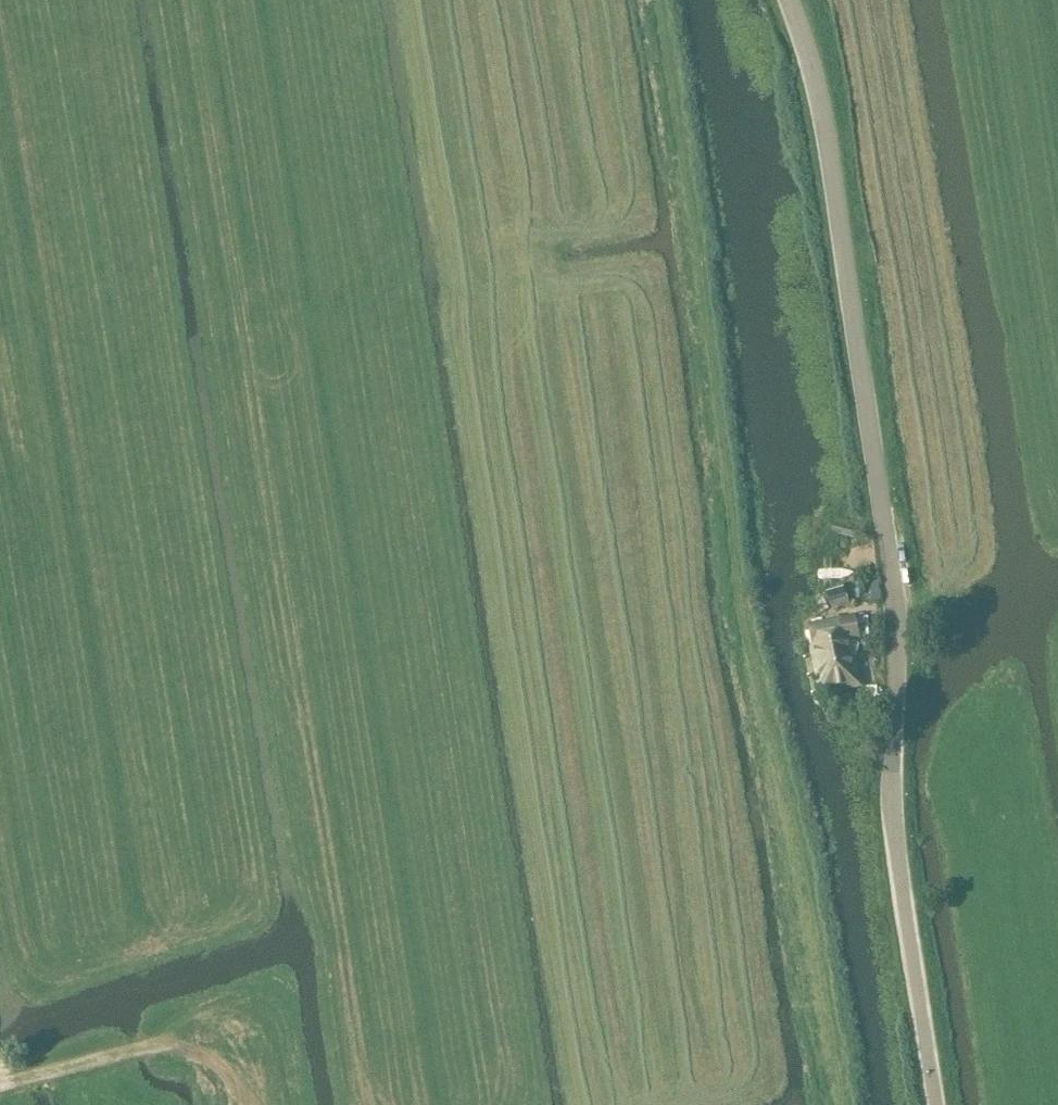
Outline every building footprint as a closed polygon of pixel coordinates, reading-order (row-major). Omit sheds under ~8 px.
[(852,605),(843,589),(834,589),(822,597),(832,612),(846,609),(852,605)] [(813,648),(821,683),(841,678),(836,643),(857,639),(853,619),(809,628),(813,648)]
